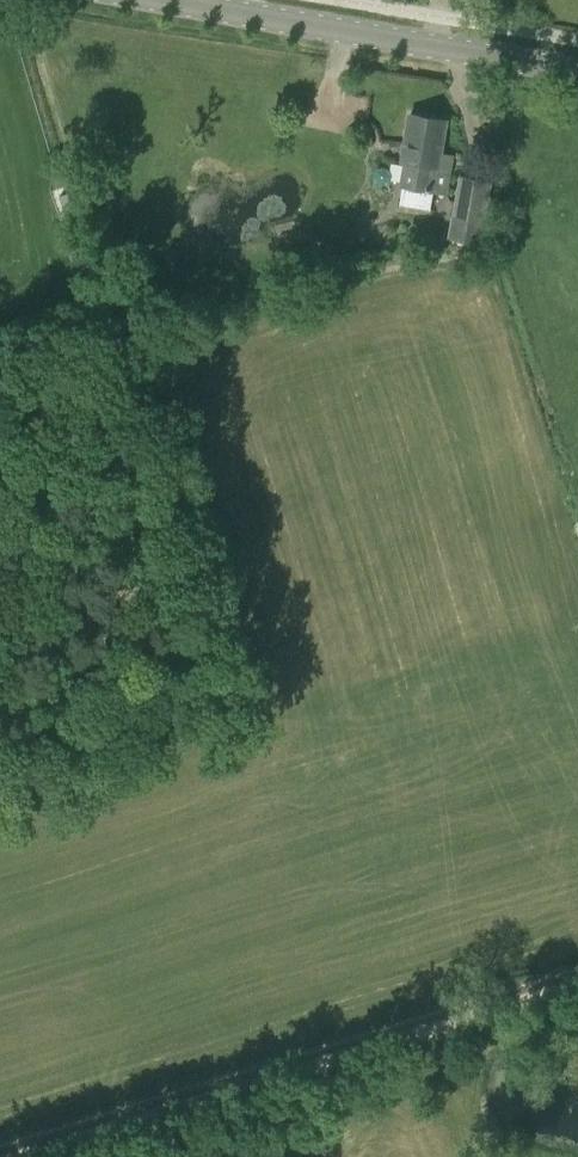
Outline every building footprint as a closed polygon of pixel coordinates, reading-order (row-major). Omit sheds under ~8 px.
[(452,170),(438,168),(446,121),(412,116),(401,187),(402,187),(399,205),(430,210),(433,192),(448,195),(452,170)] [(447,238),(481,244),(493,182),(459,175),(447,238)] [(76,209),(60,213),(64,226),(79,222),(76,209)]
